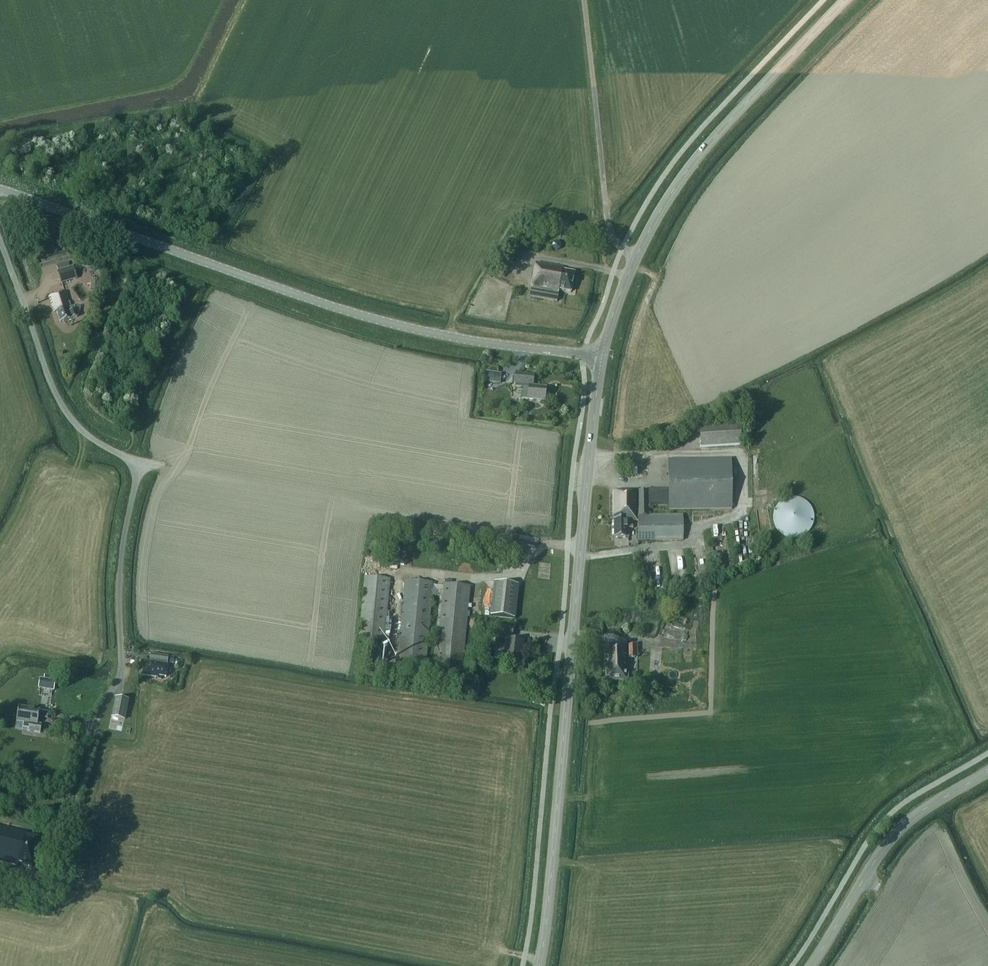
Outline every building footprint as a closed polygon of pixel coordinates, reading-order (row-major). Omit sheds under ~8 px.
[(529,296),(557,301),(559,290),(571,293),(574,273),(562,271),(563,268),(536,263),(529,296)] [(57,271),(61,283),(77,279),(73,266),(57,271)] [(90,290),(100,291),(101,283),(91,282),(90,290)] [(57,310),(61,322),(77,317),(75,310),(71,311),(65,292),(49,296),(54,312),(57,310)] [(484,383),(499,384),(501,374),(485,372),(484,383)] [(523,388),(522,399),(544,401),(546,388),(533,386),(534,376),(515,374),(514,384),(515,384),(515,387),(523,388)] [(741,445),(740,424),(699,427),(700,447),(741,445)] [(668,459),(669,489),(647,490),(647,491),(637,491),(612,491),(612,516),(614,516),(614,538),(628,538),(628,528),(633,528),(633,521),(638,521),(638,541),(683,540),(683,515),(649,516),(649,506),(669,506),(669,510),(732,509),(731,458),(668,459)] [(803,535),(808,532),(811,528),(813,523),(814,518),(813,513),(811,508),(808,504),(803,500),(799,498),(793,498),(788,498),(783,500),(779,504),(776,508),(774,513),(773,518),(774,523),(776,528),(779,532),(783,535),(788,537),(793,538),(799,537),(803,535)] [(359,639),(384,641),(389,580),(364,577),(359,639)] [(433,597),(440,598),(432,675),(461,678),(469,586),(445,584),(445,587),(434,585),(434,583),(407,581),(398,670),(426,672),(433,597)] [(490,616),(514,618),(518,585),(494,582),(490,616)] [(496,635),(506,636),(503,660),(521,662),(524,641),(512,640),(513,628),(497,626),(496,635)] [(399,640),(400,631),(392,631),(392,640),(399,640)] [(637,645),(602,646),(602,667),(604,667),(605,680),(628,680),(628,658),(637,658),(637,645)] [(148,660),(147,666),(143,665),(142,675),(157,677),(158,675),(166,676),(168,663),(169,657),(150,654),(150,660),(148,660)] [(38,688),(54,691),(55,681),(51,681),(44,679),(39,679),(38,688)] [(115,697),(111,717),(124,719),(128,699),(115,697)] [(29,723),(28,731),(40,733),(41,726),(37,726),(38,717),(39,710),(18,707),(16,721),(29,723)] [(47,719),(49,711),(39,710),(38,717),(47,719)] [(18,863),(31,866),(38,838),(25,835),(25,832),(0,827),(0,861),(18,865),(18,863)]
